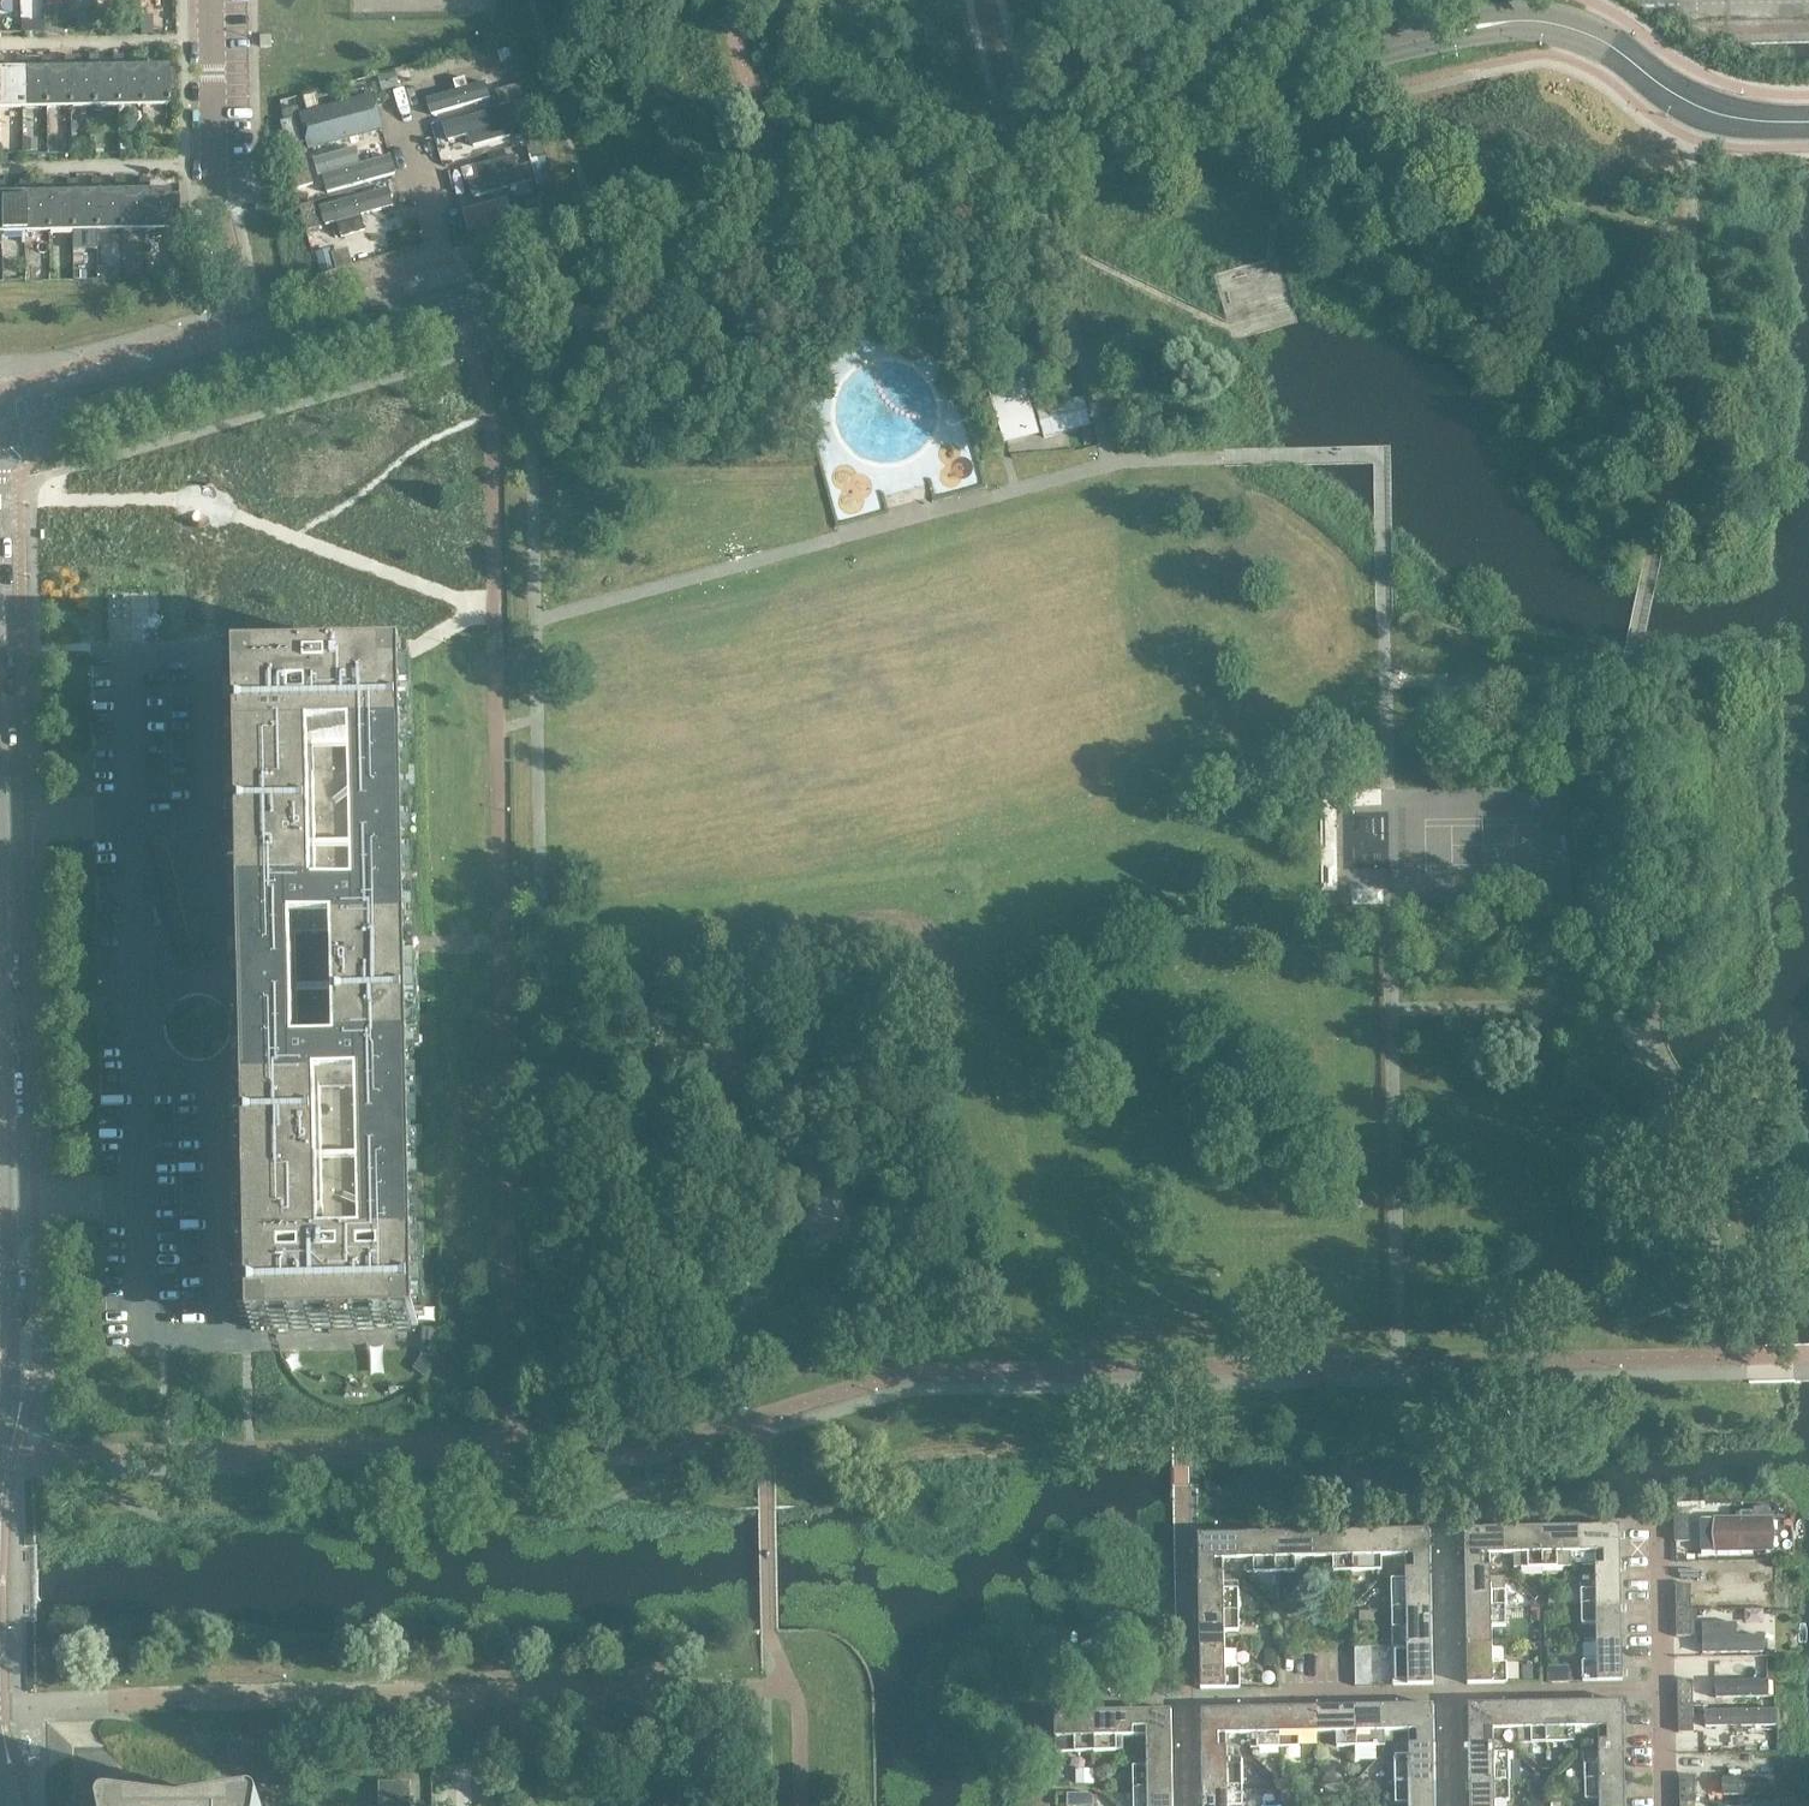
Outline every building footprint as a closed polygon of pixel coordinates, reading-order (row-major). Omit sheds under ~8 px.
[(141,106),(141,70),(146,70),(146,67),(146,55),(137,55),(135,68),(122,68),(122,70),(117,70),(117,106),(141,106)] [(69,107),(69,71),(74,71),(74,69),(74,56),(65,57),(63,69),(50,69),(50,72),(45,72),(45,108),(69,107)] [(93,107),(93,71),(98,71),(98,68),(98,56),(89,56),(87,68),(74,69),(74,71),(69,71),(69,107),(93,107)] [(117,106),(117,70),(122,70),(122,68),(122,56),(113,56),(111,68),(98,68),(98,71),(93,71),(93,107),(117,106)] [(21,72),(26,72),(26,70),(26,57),(17,57),(15,70),(2,70),(2,73),(0,73),(0,109),(21,108),(21,72)] [(45,108),(45,72),(50,72),(50,69),(50,57),(41,57),(39,69),(26,70),(26,72),(21,72),(21,108),(45,108)] [(176,88),(176,70),(176,69),(165,70),(166,67),(146,67),(146,70),(141,70),(141,106),(166,105),(166,103),(168,103),(167,99),(166,99),(166,88),(176,88)] [(429,97),(435,116),(495,98),(489,79),(429,97)] [(524,98),(520,84),(495,91),(499,105),(510,102),(524,98)] [(378,92),(300,108),(307,147),(386,131),(378,92)] [(531,123),(524,98),(510,102),(516,127),(531,123)] [(301,142),(295,118),(284,121),(280,122),(287,146),(301,142)] [(543,152),(540,139),(535,141),(526,143),(529,155),(543,152)] [(400,175),(395,153),(363,160),(360,146),(316,156),(324,193),(400,175)] [(551,181),(543,152),(529,155),(537,185),(551,181)] [(313,184),(306,159),(292,163),(299,188),(313,184)] [(144,230),(143,194),(148,194),(148,191),(148,179),(139,179),(137,192),(124,192),(124,194),(119,194),(120,230),(144,230)] [(96,231),(95,195),(100,195),(100,192),(100,180),(91,180),(89,193),(76,193),(76,195),(71,195),(72,231),(96,231)] [(120,230),(119,194),(124,194),(124,192),(124,180),(115,180),(113,192),(100,192),(100,195),(95,195),(96,231),(120,230)] [(23,196),(28,196),(28,194),(28,181),(19,182),(17,194),(4,194),(4,197),(0,197),(0,233),(24,232),(23,196)] [(48,232),(47,196),(52,196),(52,193),(52,188),(52,181),(43,181),(41,193),(28,194),(28,196),(23,196),(24,232),(48,232)] [(72,231),(71,195),(76,195),(76,193),(76,181),(67,181),(65,193),(52,193),(52,196),(47,196),(48,232),(72,231)] [(369,226),(365,213),(398,203),(392,183),(322,205),(328,224),(339,221),(343,234),(369,226)] [(178,212),(178,193),(168,194),(168,191),(148,191),(148,194),(143,194),(144,230),(168,229),(168,227),(170,227),(170,223),(168,223),(168,212),(178,212)] [(470,228),(517,222),(513,197),(467,203),(470,228)] [(320,227),(313,202),(304,205),(299,206),(305,231),(320,227)] [(1033,431),(1021,388),(994,395),(1006,439),(1033,431)] [(1042,406),(1051,451),(1097,442),(1088,397),(1042,406)] [(417,1326),(416,1246),(410,936),(404,659),(238,662),(243,903),(247,903),(248,933),(244,933),(252,1330),(417,1326)] [(1776,1552),(1777,1515),(1702,1513),(1701,1550),(1776,1552)] [(1689,1541),(1689,1518),(1689,1516),(1674,1516),(1674,1541),(1689,1541)] [(1580,1552),(1580,1526),(1541,1527),(1542,1567),(1571,1566),(1571,1552),(1580,1552)] [(1620,1565),(1619,1526),(1580,1526),(1580,1552),(1594,1551),(1594,1565),(1620,1565)] [(1542,1567),(1541,1527),(1503,1528),(1503,1553),(1513,1553),(1513,1567),(1542,1567)] [(1503,1553),(1503,1528),(1464,1529),(1465,1568),(1490,1567),(1489,1553),(1503,1553)] [(1430,1568),(1429,1529),(1390,1530),(1391,1555),(1405,1555),(1405,1569),(1430,1568)] [(1391,1555),(1390,1530),(1352,1531),(1352,1570),(1382,1570),(1381,1555),(1391,1555)] [(1352,1570),(1352,1531),(1313,1532),(1314,1557),(1333,1556),(1333,1571),(1352,1570)] [(1276,1572),(1275,1532),(1236,1533),(1237,1558),(1246,1558),(1247,1572),(1276,1572)] [(1314,1557),(1313,1532),(1275,1532),(1276,1572),(1295,1571),(1295,1557),(1314,1557)] [(1237,1558),(1236,1533),(1197,1534),(1198,1573),(1223,1572),(1223,1558),(1237,1558)] [(1620,1603),(1620,1565),(1594,1565),(1595,1575),(1580,1575),(1581,1604),(1620,1603)] [(1505,1605),(1504,1576),(1490,1577),(1490,1567),(1465,1568),(1465,1606),(1505,1605)] [(1431,1607),(1430,1568),(1405,1569),(1405,1578),(1391,1578),(1391,1608),(1431,1607)] [(1238,1611),(1238,1581),(1223,1582),(1223,1572),(1198,1573),(1199,1611),(1238,1611)] [(1690,1610),(1690,1584),(1675,1584),(1676,1610),(1690,1610)] [(1621,1642),(1620,1603),(1581,1604),(1581,1624),(1596,1623),(1596,1642),(1621,1642)] [(1491,1625),(1505,1625),(1505,1605),(1465,1606),(1466,1645),(1491,1644),(1491,1625)] [(1432,1645),(1431,1607),(1391,1608),(1392,1627),(1406,1627),(1407,1646),(1432,1645)] [(1691,1636),(1690,1610),(1676,1610),(1676,1636),(1691,1636)] [(1224,1630),(1239,1630),(1238,1611),(1199,1611),(1199,1650),(1225,1649),(1224,1630)] [(1738,1633),(1739,1621),(1707,1621),(1706,1648),(1765,1649),(1765,1634),(1738,1633)] [(1622,1681),(1621,1642),(1596,1642),(1596,1661),(1582,1661),(1582,1682),(1622,1681)] [(1507,1683),(1506,1663),(1492,1663),(1491,1644),(1466,1645),(1467,1684),(1507,1683)] [(1432,1684),(1432,1645),(1407,1646),(1407,1665),(1393,1665),(1393,1685),(1432,1684)] [(1368,1667),(1368,1647),(1353,1647),(1354,1667),(1368,1667)] [(1240,1688),(1239,1668),(1225,1668),(1225,1649),(1199,1650),(1200,1689),(1240,1688)] [(1369,1672),(1354,1673),(1354,1681),(1354,1686),(1369,1686),(1369,1672)] [(1692,1706),(1692,1680),(1677,1680),(1678,1706),(1692,1706)] [(1623,1740),(1622,1701),(1583,1702),(1584,1727),(1598,1727),(1598,1741),(1623,1740)] [(1584,1727),(1583,1702),(1545,1703),(1546,1742),(1574,1742),(1574,1727),(1584,1727)] [(1507,1729),(1506,1703),(1467,1704),(1468,1743),(1493,1743),(1493,1729),(1507,1729)] [(1546,1742),(1545,1703),(1506,1703),(1507,1729),(1516,1728),(1517,1743),(1546,1742)] [(1433,1744),(1433,1705),(1393,1706),(1394,1731),(1408,1730),(1408,1744),(1433,1744)] [(1356,1746),(1355,1706),(1317,1707),(1317,1732),(1336,1732),(1336,1746),(1356,1746)] [(1394,1731),(1393,1706),(1355,1706),(1356,1746),(1385,1745),(1385,1731),(1394,1731)] [(1693,1731),(1692,1706),(1678,1706),(1678,1732),(1693,1731)] [(1317,1732),(1317,1707),(1278,1708),(1279,1747),(1299,1747),(1298,1733),(1317,1732)] [(1778,1707),(1716,1707),(1717,1741),(1765,1740),(1765,1744),(1778,1743),(1778,1707)] [(1240,1734),(1240,1708),(1201,1709),(1201,1748),(1227,1748),(1226,1734),(1240,1734)] [(1279,1747),(1278,1708),(1240,1708),(1240,1734),(1250,1733),(1250,1748),(1279,1747)] [(1171,1749),(1171,1710),(1132,1711),(1132,1736),(1146,1735),(1146,1749),(1171,1749)] [(1094,1751),(1093,1711),(1054,1712),(1055,1737),(1074,1737),(1074,1751),(1094,1751)] [(1132,1736),(1132,1711),(1093,1711),(1094,1751),(1123,1750),(1123,1736),(1132,1736)] [(72,1738),(74,1805),(260,1805),(258,1735),(72,1738)] [(1624,1779),(1623,1740),(1598,1741),(1598,1750),(1584,1750),(1584,1779),(1624,1779)] [(1509,1781),(1508,1752),(1493,1752),(1493,1743),(1468,1743),(1469,1782),(1509,1781)] [(1434,1782),(1433,1744),(1408,1744),(1408,1754),(1394,1754),(1395,1783),(1434,1782)] [(1242,1786),(1241,1757),(1227,1757),(1227,1748),(1201,1748),(1202,1787),(1242,1786)] [(1172,1787),(1171,1749),(1146,1749),(1146,1759),(1132,1759),(1133,1788),(1172,1787)] [(1775,1773),(1727,1774),(1727,1794),(1775,1793),(1775,1773)] [(1694,1802),(1694,1776),(1679,1776),(1680,1802),(1694,1802)] [(1624,1779),(1584,1779),(1585,1799),(1599,1799),(1599,1805),(1624,1805),(1624,1779)] [(539,1780),(528,1781),(528,1794),(539,1794),(539,1780)] [(410,1781),(379,1782),(379,1805),(410,1805),(410,1781)] [(1509,1800),(1509,1781),(1469,1782),(1470,1805),(1495,1805),(1495,1801),(1509,1800)] [(1434,1782),(1395,1783),(1395,1803),(1409,1802),(1409,1805),(1435,1805),(1434,1782)] [(1242,1786),(1202,1787),(1202,1805),(1228,1805),(1242,1805),(1242,1786)] [(1172,1787),(1133,1788),(1133,1805),(1172,1805),(1172,1787)]
